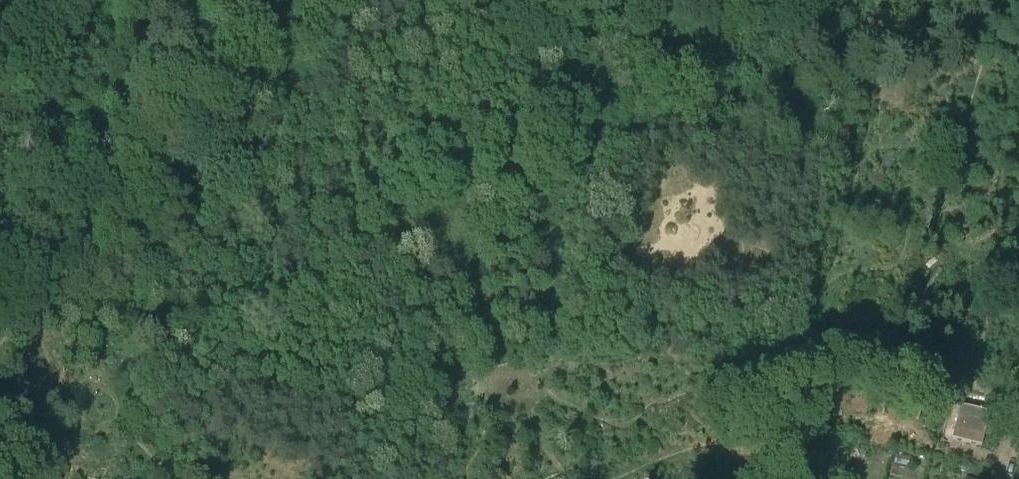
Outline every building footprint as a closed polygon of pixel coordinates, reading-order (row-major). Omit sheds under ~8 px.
[(952,439),(982,446),(984,437),(990,413),(960,405),(954,430),(952,439)]
